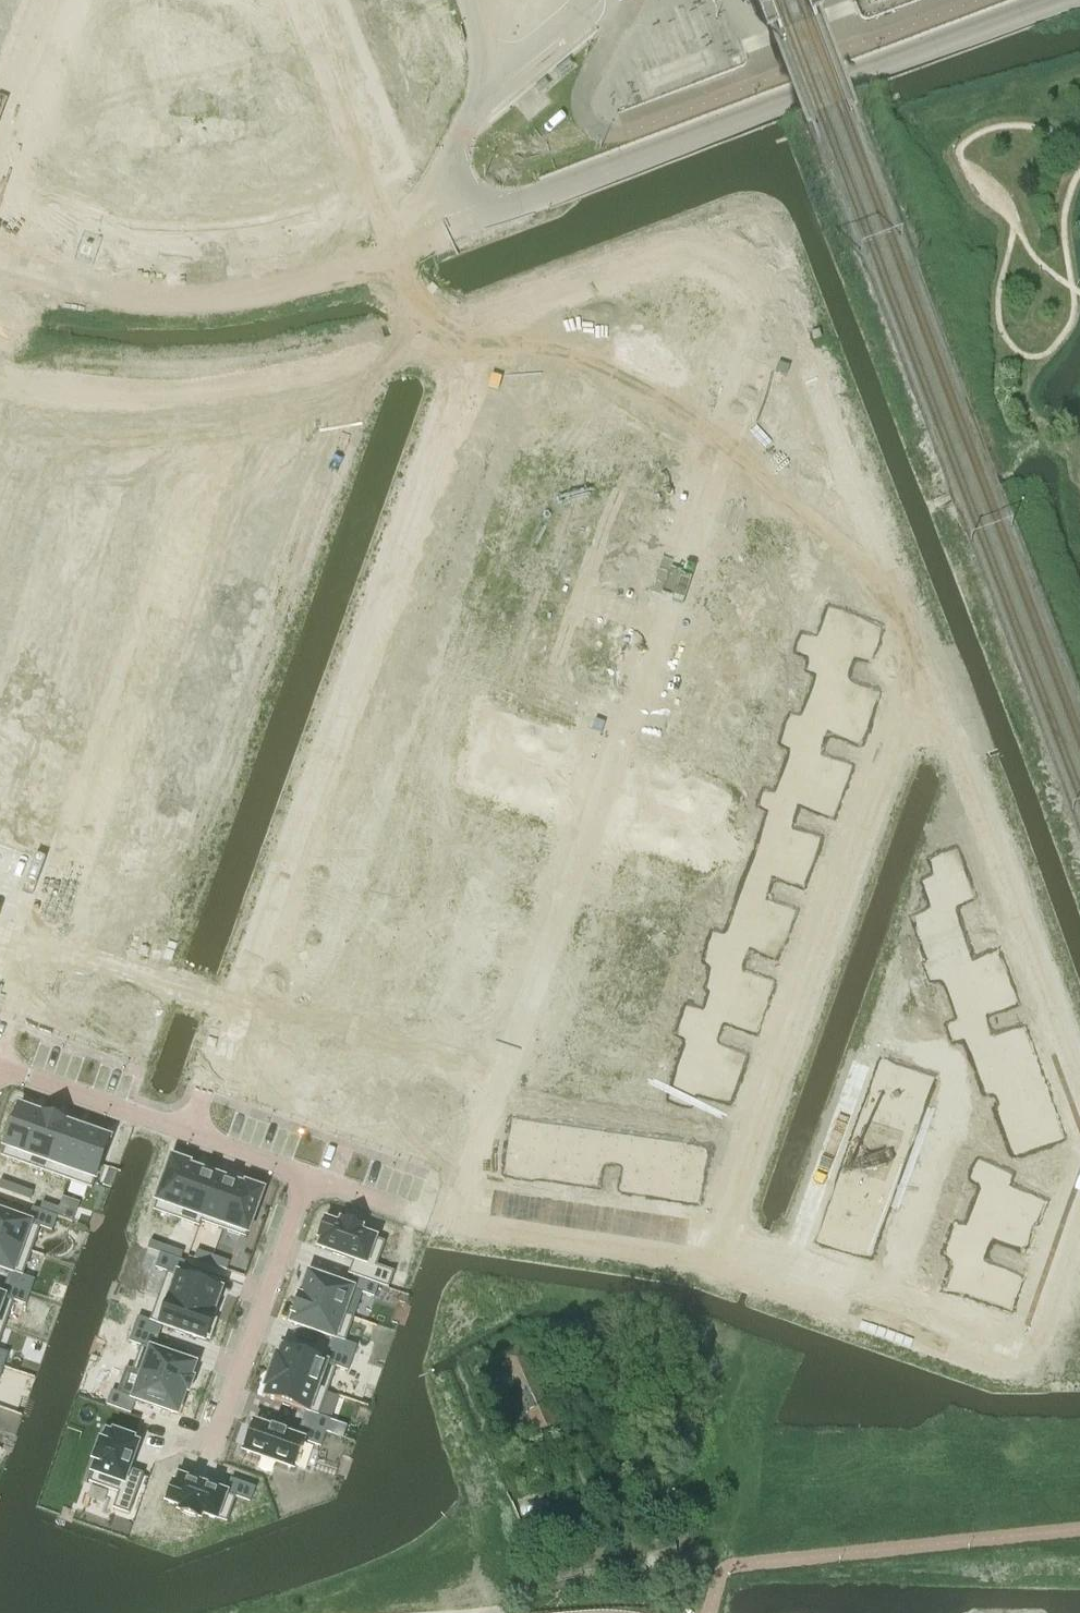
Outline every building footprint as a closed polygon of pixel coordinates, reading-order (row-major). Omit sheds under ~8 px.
[(817,639),(812,654),(837,663),(842,649),(866,657),(868,652),(871,653),(878,633),(875,632),(877,626),(867,622),(868,620),(849,613),(849,616),(838,612),(827,642),(817,639)] [(812,654),(807,668),(829,676),(821,699),(867,716),(873,700),(870,698),(873,690),(832,675),(837,663),(812,654)] [(790,714),(786,728),(810,737),(815,725),(856,739),(859,731),(862,732),(867,716),(821,699),(812,722),(790,714)] [(786,728),(781,742),(803,750),(794,773),(840,789),(846,773),(844,772),(847,764),(829,758),(829,757),(828,757),(822,755),(822,754),(821,754),(821,755),(806,749),(810,737),(786,728)] [(764,788),(759,803),(771,808),(771,806),(784,811),(789,799),(802,803),(802,804),(814,808),(830,813),(830,811),(832,812),(837,798),(835,798),(838,790),(840,790),(840,789),(794,773),(786,796),(764,788)] [(771,808),(767,820),(776,824),(769,846),(809,860),(811,853),(813,854),(819,837),(780,823),(784,811),(771,806),(771,808)] [(751,864),(746,878),(759,882),(763,870),(802,884),(808,867),(807,866),(809,860),(769,846),(761,867),(751,864)] [(945,915),(929,921),(934,935),(959,926),(953,912),(950,903),(975,894),(969,877),(970,877),(966,866),(965,866),(958,846),(933,856),(938,871),(932,873),(934,877),(933,877),(934,877),(938,890),(938,891),(939,891),(940,894),(938,895),(945,915)] [(746,878),(741,891),(751,895),(743,917),(783,931),(787,920),(788,920),(792,911),(791,911),(792,908),(754,894),(759,882),(746,878)] [(721,948),(721,949),(734,953),(738,941),(775,954),(776,952),(784,932),(783,932),(783,931),(743,917),(736,939),(726,935),(721,948)] [(709,943),(704,958),(726,966),(717,989),(761,1005),(765,996),(766,997),(771,983),(769,982),(770,980),(752,974),(752,973),(751,973),(751,974),(745,971),(744,970),(744,971),(729,966),(734,953),(721,949),(721,948),(709,943)] [(950,953),(925,962),(931,977),(952,969),(961,993),(1007,976),(1006,975),(1005,976),(1002,968),(1003,967),(998,954),(997,954),(996,952),(980,958),(968,962),(969,962),(955,967),(950,953)] [(970,1017),(948,1025),(953,1038),(965,1033),(978,1029),(973,1016),(988,1011),(988,1012),(989,1011),(995,1008),(995,1009),(996,1008),(1014,1001),(1011,993),(1013,992),(1007,976),(961,993),(970,1017)] [(687,1005),(682,1020),(694,1024),(695,1023),(707,1027),(712,1015),(726,1020),(726,1021),(727,1021),(728,1021),(734,1023),(733,1023),(735,1024),(735,1023),(753,1030),(753,1028),(755,1028),(760,1014),(758,1014),(761,1005),(717,989),(709,1013),(687,1005)] [(694,1024),(690,1036),(700,1040),(692,1062),(736,1078),(740,1065),(736,1064),(740,1053),(703,1040),(707,1027),(695,1023),(694,1024)] [(978,1029),(965,1033),(970,1047),(980,1043),(988,1065),(1030,1050),(1022,1026),(982,1041),(978,1029)] [(934,1045),(917,1051),(920,1059),(937,1053),(934,1045)] [(1030,1050),(988,1065),(996,1086),(1036,1071),(1028,1052),(1031,1051),(1030,1050)] [(876,1074),(873,1083),(914,1097),(922,1074),(882,1059),(877,1072),(876,1074)] [(674,1080),(668,1096),(675,1098),(681,1101),(686,1086),(724,1100),(727,1089),(732,1090),(736,1078),(692,1062),(684,1084),(674,1080)] [(1036,1071),(996,1086),(1003,1107),(1043,1092),(1036,1071)] [(955,1077),(947,1080),(951,1092),(960,1089),(955,1077)] [(870,1093),(866,1105),(906,1119),(914,1097),(873,1083),(870,1091),(869,1093),(870,1093)] [(1043,1092),(1003,1107),(1011,1128),(1053,1112),(1053,1111),(1050,1112),(1043,1092)] [(675,1098),(672,1107),(688,1112),(691,1104),(681,1101),(675,1098)] [(688,1112),(686,1119),(701,1124),(706,1109),(691,1104),(688,1112)] [(965,1104),(961,1116),(969,1119),(974,1107),(965,1104)] [(861,1118),(858,1127),(898,1141),(906,1119),(866,1105),(861,1117),(860,1118),(861,1118)] [(8,1135),(0,1157),(23,1165),(41,1115),(18,1107),(14,1118),(13,1118),(7,1135),(8,1135)] [(947,1109),(942,1125),(950,1128),(956,1112),(947,1109)] [(1053,1112),(1011,1128),(1019,1151),(1062,1135),(1053,1112)] [(41,1115),(23,1165),(46,1173),(63,1123),(41,1115)] [(961,1116),(957,1129),(965,1132),(969,1119),(961,1116)] [(63,1123),(46,1173),(68,1181),(85,1131),(63,1123)] [(854,1138),(850,1149),(890,1164),(898,1141),(858,1127),(855,1136),(854,1136),(854,1137),(854,1138)] [(512,1129),(505,1172),(529,1175),(529,1173),(535,1132),(512,1129)] [(85,1131),(68,1181),(91,1189),(103,1156),(103,1157),(104,1155),(103,1155),(109,1139),(85,1131)] [(535,1132),(529,1173),(551,1176),(557,1136),(535,1132)] [(579,1139),(573,1179),(596,1183),(602,1145),(615,1147),(617,1134),(602,1132),(601,1142),(579,1139)] [(617,1134),(615,1147),(628,1149),(626,1161),(625,1161),(623,1174),(624,1174),(622,1188),(628,1189),(628,1190),(646,1193),(653,1150),(629,1146),(631,1136),(617,1134)] [(557,1136),(551,1176),(573,1179),(579,1139),(557,1136)] [(937,1137),(932,1153),(940,1156),(946,1140),(937,1137)] [(952,1142),(949,1150),(961,1155),(964,1147),(952,1142)] [(845,1163),(842,1171),(882,1186),(890,1164),(850,1149),(846,1161),(845,1161),(845,1163)] [(653,1150),(646,1193),(647,1193),(647,1192),(668,1196),(669,1197),(676,1154),(653,1150)] [(932,1153),(926,1170),(934,1173),(940,1156),(932,1153)] [(676,1154),(669,1197),(681,1198),(681,1197),(694,1199),(700,1157),(676,1154)] [(171,1158),(152,1211),(176,1219),(193,1169),(187,1167),(188,1164),(171,1158)] [(978,1161),(973,1174),(995,1182),(987,1205),(986,1207),(1030,1223),(1030,1222),(1032,1223),(1041,1197),(1017,1188),(1015,1187),(1015,1188),(998,1182),(1003,1169),(978,1161)] [(193,1169),(176,1219),(198,1227),(215,1177),(193,1169)] [(838,1182),(834,1194),(874,1208),(882,1186),(842,1171),(839,1180),(838,1180),(838,1182)] [(215,1177),(198,1227),(199,1227),(201,1222),(222,1230),(238,1185),(215,1177)] [(13,1195),(16,1186),(0,1181),(0,1190),(13,1195)] [(922,1181),(916,1198),(924,1201),(930,1184),(922,1181)] [(238,1185),(222,1230),(245,1238),(262,1191),(245,1185),(244,1187),(238,1185)] [(16,1186),(13,1195),(29,1201),(32,1192),(16,1186)] [(829,1207),(826,1216),(866,1230),(874,1208),(834,1194),(830,1205),(829,1205),(829,1207)] [(916,1198),(910,1214),(918,1217),(924,1201),(916,1198)] [(41,1202),(38,1211),(55,1217),(58,1208),(41,1202)] [(956,1221),(952,1235),(976,1243),(981,1231),(1022,1246),(1027,1232),(1028,1232),(1029,1230),(1027,1230),(1030,1223),(986,1207),(978,1229),(956,1221)] [(30,1252),(39,1228),(51,1232),(56,1217),(55,1217),(38,1211),(32,1208),(27,1223),(0,1213),(0,1241),(30,1252)] [(58,1208),(55,1217),(56,1217),(71,1222),(74,1214),(58,1208)] [(822,1226),(818,1239),(833,1245),(833,1246),(835,1246),(835,1245),(858,1253),(866,1230),(826,1216),(823,1224),(822,1226)] [(323,1221),(317,1238),(321,1240),(318,1248),(335,1254),(334,1255),(345,1258),(345,1257),(353,1260),(347,1275),(353,1277),(377,1285),(387,1289),(393,1272),(376,1266),(384,1242),(359,1233),(361,1228),(340,1220),(338,1226),(323,1221)] [(906,1226),(900,1242),(908,1245),(914,1229),(906,1226)] [(952,1235),(946,1250),(968,1258),(959,1283),(974,1289),(973,1292),(992,1299),(993,1295),(1008,1301),(1009,1298),(1013,1299),(1020,1278),(1017,1277),(1018,1274),(971,1258),(976,1243),(952,1235)] [(9,1272),(5,1284),(29,1293),(34,1280),(22,1276),(30,1252),(0,1241),(0,1269),(9,1272)] [(149,1241),(147,1249),(159,1254),(163,1255),(166,1247),(149,1241)] [(900,1242),(894,1259),(902,1261),(908,1245),(900,1242)] [(166,1247),(163,1255),(179,1261),(182,1253),(166,1247)] [(196,1250),(193,1259),(209,1265),(212,1256),(196,1250)] [(159,1254),(154,1269),(166,1273),(157,1297),(213,1317),(213,1315),(211,1315),(214,1307),(216,1308),(216,1306),(215,1305),(220,1291),(179,1277),(184,1262),(179,1261),(163,1255),(159,1254)] [(212,1256),(209,1265),(226,1270),(229,1262),(212,1256)] [(298,1297),(297,1298),(353,1318),(353,1317),(348,1315),(356,1292),(373,1298),(377,1285),(353,1277),(349,1289),(308,1274),(307,1277),(305,1276),(300,1289),(302,1290),(299,1298),(298,1297)] [(4,1326),(13,1301),(25,1306),(29,1293),(5,1284),(0,1297),(0,1324),(4,1326)] [(137,1317),(132,1330),(157,1338),(161,1326),(204,1341),(205,1338),(209,1339),(216,1320),(212,1319),(213,1317),(157,1297),(149,1321),(137,1317)] [(293,1315),(290,1323),(331,1338),(327,1350),(351,1359),(356,1346),(344,1342),(353,1318),(297,1298),(292,1314),(293,1315)] [(132,1330),(127,1342),(139,1347),(131,1371),(187,1391),(191,1380),(189,1379),(194,1365),(153,1351),(157,1338),(132,1330)] [(522,1437),(553,1423),(518,1345),(499,1354),(517,1394),(505,1400),(522,1437)] [(275,1356),(270,1372),(326,1392),(335,1367),(347,1372),(351,1359),(327,1350),(322,1363),(281,1348),(278,1357),(275,1356)] [(111,1391),(105,1406),(130,1414),(135,1400),(176,1415),(179,1406),(181,1407),(187,1392),(187,1391),(131,1371),(131,1372),(140,1375),(132,1399),(111,1391)] [(267,1389),(264,1397),(305,1412),(301,1424),(325,1433),(330,1420),(318,1416),(326,1392),(270,1372),(264,1388),(267,1389)] [(245,1446),(243,1452),(260,1458),(260,1459),(275,1464),(275,1463),(292,1469),(302,1441),(320,1448),(325,1433),(301,1424),(296,1439),(285,1435),(285,1434),(271,1429),(270,1430),(253,1424),(251,1429),(249,1428),(243,1445),(245,1446)] [(96,1462),(88,1483),(117,1493),(112,1509),(128,1515),(142,1475),(128,1469),(137,1445),(131,1443),(132,1440),(112,1433),(111,1436),(106,1434),(102,1445),(99,1444),(93,1461),(96,1462)] [(171,1484),(165,1501),(180,1507),(178,1513),(199,1520),(201,1514),(226,1523),(235,1498),(249,1503),(255,1488),(230,1480),(225,1494),(205,1487),(206,1486),(195,1482),(195,1483),(178,1477),(175,1485),(171,1484)]
